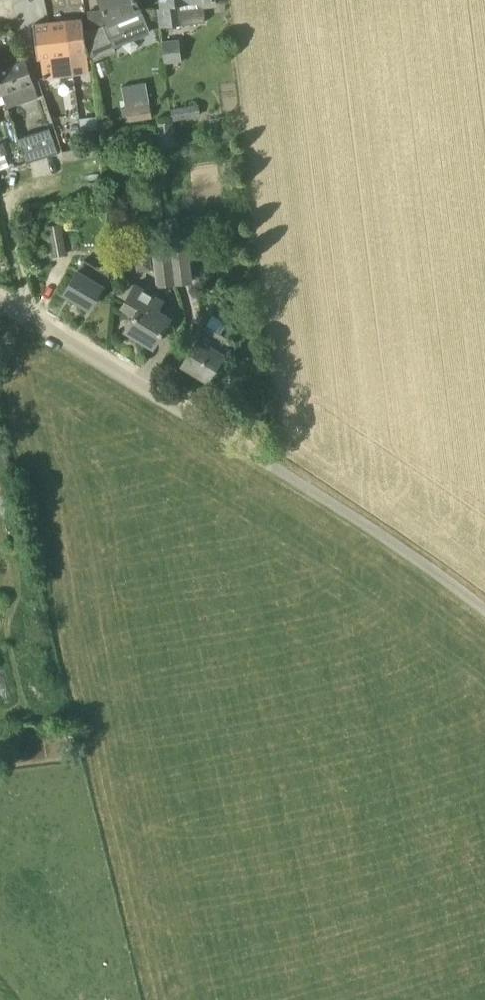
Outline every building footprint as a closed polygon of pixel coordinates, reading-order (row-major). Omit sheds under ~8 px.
[(136,0),(99,0),(109,25),(89,32),(92,62),(116,52),(114,48),(151,34),(136,0)] [(201,6),(215,4),(215,0),(161,0),(162,5),(163,8),(160,9),(163,27),(181,25),(178,3),(189,2),(189,4),(201,3),(201,6)] [(86,43),(86,42),(83,20),(50,24),(53,48),(60,46),(60,43),(67,41),(74,40),(75,44),(86,43)] [(56,76),(53,48),(50,24),(34,26),(38,59),(41,58),(44,78),(56,76)] [(87,52),(86,43),(75,44),(74,40),(67,41),(72,74),(89,72),(87,52)] [(165,64),(182,61),(179,40),(162,42),(165,64)] [(56,76),(72,74),(67,41),(60,43),(60,46),(53,48),(56,76)] [(11,65),(0,68),(0,84),(3,94),(4,94),(9,107),(23,102),(37,97),(33,84),(34,84),(25,60),(11,65)] [(152,119),(148,95),(125,98),(129,123),(152,119)] [(19,139),(27,163),(58,153),(50,128),(19,139)] [(101,182),(90,183),(91,195),(102,194),(101,182)] [(60,225),(48,227),(52,257),(65,255),(60,225)] [(187,250),(171,252),(175,284),(191,282),(187,250)] [(175,284),(171,252),(154,254),(158,286),(175,284)] [(78,270),(77,270),(64,293),(89,308),(102,286),(106,288),(110,282),(108,265),(96,267),(84,260),(78,270)] [(153,347),(170,318),(158,310),(163,302),(134,285),(122,306),(135,314),(125,330),(153,347)] [(232,340),(207,325),(198,339),(182,365),(208,381),(224,354),(223,354),(232,340)]
